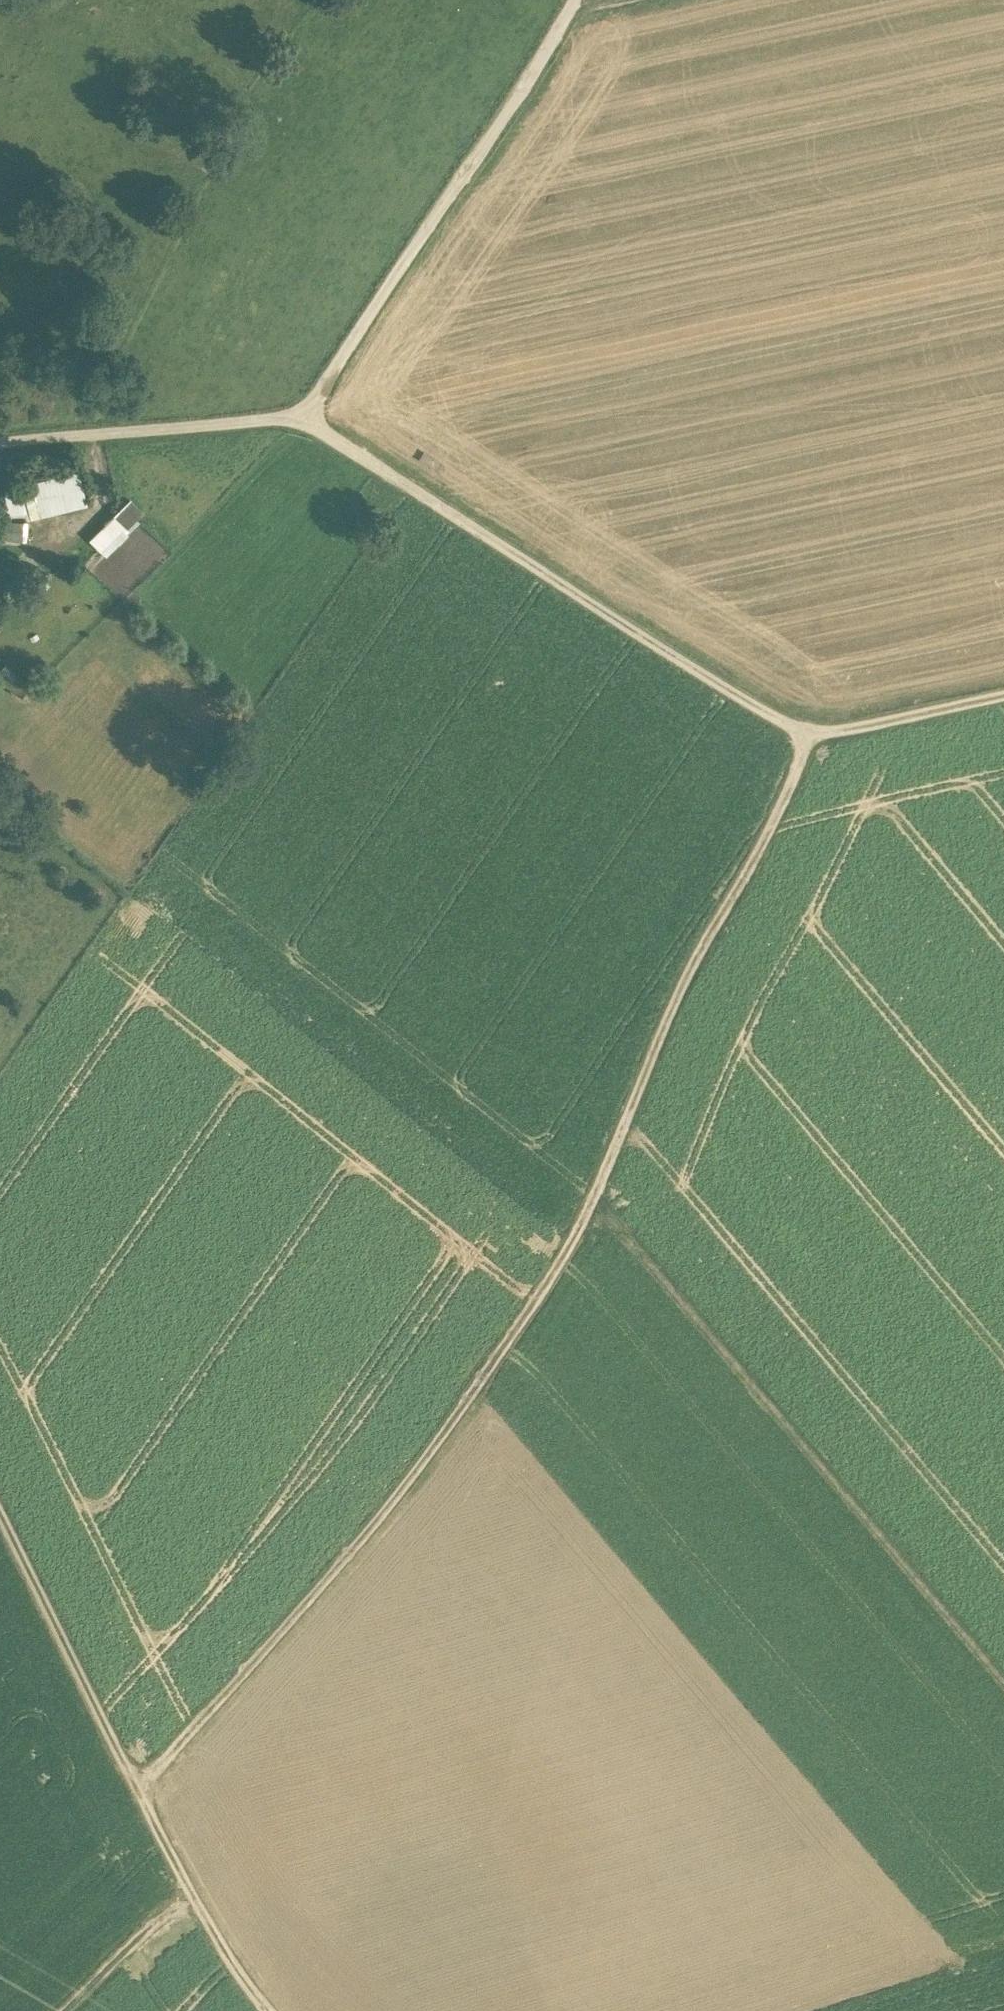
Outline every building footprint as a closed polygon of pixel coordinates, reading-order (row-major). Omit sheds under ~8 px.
[(36,480),(41,512),(80,505),(74,473),(36,480)] [(127,496),(87,538),(103,553),(143,511),(127,496)] [(4,537),(24,540),(26,525),(6,522),(4,537)]
